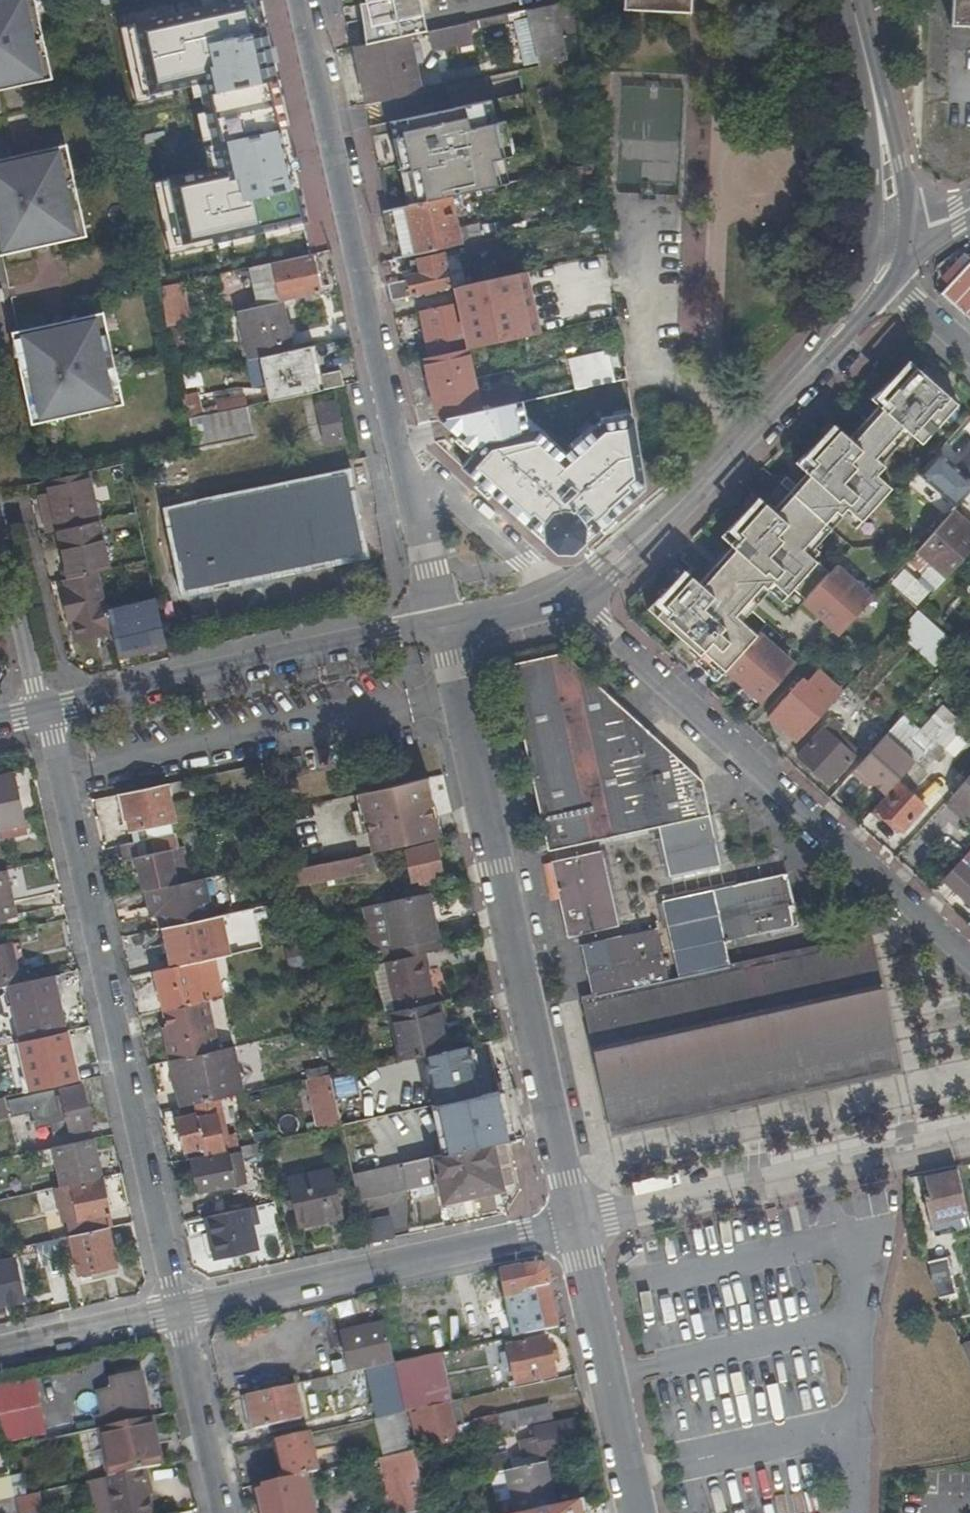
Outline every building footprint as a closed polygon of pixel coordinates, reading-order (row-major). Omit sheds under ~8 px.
[(32,87),(27,62),(33,60),(24,19),(18,21),(13,0),(0,0),(0,94),(32,87)] [(304,223),(254,0),(195,0),(197,7),(118,24),(133,99),(195,87),(215,173),(152,186),(165,249),(198,243),(199,248),(304,223)] [(366,1),(369,11),(374,15),(377,15),(383,15),(387,13),(391,9),(394,2),(407,1),(411,4),(415,8),(417,8),(422,6),(420,0),(366,0),(366,1)] [(945,21),(969,22),(969,0),(947,0),(945,21)] [(360,3),(366,45),(404,36),(425,32),(428,31),(422,6),(417,8),(415,8),(411,4),(407,1),(394,2),(391,9),(387,13),(383,15),(377,15),(374,15),(369,11),(366,1),(360,3)] [(548,4),(528,9),(538,66),(575,58),(563,1),(548,4)] [(470,42),(464,23),(428,31),(425,32),(429,51),(470,42)] [(366,45),(354,47),(365,104),(417,92),(404,36),(366,45)] [(494,97),(485,99),(491,122),(499,120),(494,97)] [(485,99),(393,120),(397,137),(388,139),(396,173),(404,171),(412,204),(446,196),(505,183),(499,157),(507,156),(508,155),(500,120),(499,120),(491,122),(485,99)] [(508,118),(500,120),(508,155),(517,153),(508,118)] [(397,137),(393,120),(384,122),(388,139),(397,137)] [(0,163),(0,259),(66,245),(60,219),(67,218),(58,177),(52,179),(46,153),(0,163)] [(513,181),(507,156),(499,157),(505,183),(513,181)] [(404,171),(396,173),(404,206),(412,204),(404,171)] [(404,206),(381,211),(391,261),(458,246),(446,196),(412,204),(404,206)] [(451,286),(443,255),(408,263),(411,278),(406,279),(407,283),(387,288),(390,305),(411,300),(410,295),(451,286)] [(963,316),(969,309),(969,255),(960,266),(949,256),(934,272),(941,281),(945,284),(937,291),(963,316)] [(310,260),(270,268),(277,306),(318,297),(310,260)] [(524,273),(451,290),(456,309),(466,353),(539,336),(524,273)] [(163,287),(172,327),(195,322),(186,282),(163,287)] [(411,300),(451,290),(451,286),(410,295),(411,300)] [(277,306),(234,316),(245,366),(259,362),(288,356),(277,306)] [(418,317),(427,362),(463,354),(466,353),(456,309),(418,317)] [(82,321),(3,338),(8,364),(2,365),(11,406),(17,405),(22,430),(101,413),(96,388),(102,386),(94,345),(87,347),(82,321)] [(174,333),(165,334),(168,350),(177,348),(174,333)] [(259,362),(267,407),(342,391),(339,376),(314,381),(308,351),(288,356),(259,362)] [(571,360),(578,389),(617,381),(610,351),(571,360)] [(427,362),(421,363),(433,421),(476,412),(463,354),(427,362)] [(687,566),(647,604),(699,651),(703,647),(760,698),(793,662),(735,611),(762,580),(766,584),(772,577),(786,590),(792,583),(841,627),(868,597),(831,564),(823,573),(808,559),(814,552),(803,542),(830,511),(850,528),(885,488),(871,475),(879,466),(870,458),(897,427),(916,444),(951,404),(904,361),(863,397),(871,404),(842,437),(829,426),(788,462),(799,472),(788,484),(779,475),(772,482),(782,491),(765,510),(752,498),(721,531),(731,541),(699,577),(687,566)] [(625,381),(606,387),(614,411),(633,405),(625,381)] [(195,397),(179,400),(184,424),(200,421),(195,397)] [(215,404),(217,417),(246,411),(243,398),(215,404)] [(647,489),(634,415),(599,418),(562,450),(541,429),(521,400),(476,412),(433,421),(453,440),(471,451),(459,469),(556,555),(575,556),(606,528),(647,489)] [(329,408),(308,412),(317,450),(338,446),(329,408)] [(184,424),(189,449),(252,436),(246,411),(217,417),(200,421),(184,424)] [(961,493),(969,482),(969,443),(941,475),(946,479),(961,493)] [(82,473),(43,482),(46,495),(48,503),(38,506),(44,533),(52,531),(58,530),(61,546),(56,547),(64,580),(65,589),(58,590),(53,591),(60,623),(66,622),(70,642),(104,635),(107,652),(122,649),(123,654),(158,647),(149,604),(149,603),(135,606),(100,613),(92,575),(102,573),(82,473)] [(946,509),(961,493),(946,479),(895,540),(901,545),(893,555),(901,561),(915,545),(946,509)] [(162,510),(180,591),(358,554),(343,482),(193,513),(191,504),(162,510)] [(958,501),(969,509),(969,488),(958,501)] [(35,497),(38,506),(48,503),(46,495),(35,497)] [(915,545),(934,562),(945,571),(969,543),(969,530),(946,509),(915,545)] [(58,530),(52,531),(56,547),(61,546),(58,530)] [(945,571),(934,562),(924,575),(935,583),(945,571)] [(65,589),(64,580),(57,581),(58,590),(65,589)] [(912,608),(904,617),(942,651),(952,641),(950,639),(915,605),(912,608)] [(950,639),(952,641),(969,657),(969,621),(963,629),(961,627),(950,639)] [(122,649),(107,652),(108,658),(123,654),(122,649)] [(561,657),(507,663),(549,852),(659,827),(709,815),(699,780),(561,657)] [(798,679),(764,716),(781,732),(786,726),(797,737),(838,691),(814,670),(803,683),(798,679)] [(819,727),(793,755),(824,783),(850,755),(819,727)] [(879,793),(908,760),(879,732),(845,769),(857,781),(862,775),(879,793)] [(946,794),(966,812),(969,816),(969,767),(946,794)] [(19,833),(8,773),(0,774),(0,837),(19,833)] [(433,814),(425,775),(368,788),(373,812),(361,815),(365,829),(433,814)] [(896,779),(872,806),(898,829),(921,802),(896,779)] [(158,781),(115,789),(123,828),(168,818),(158,781)] [(368,788),(356,791),(361,815),(373,812),(368,788)] [(946,794),(938,803),(956,821),(966,812),(946,794)] [(365,829),(368,848),(375,847),(438,832),(433,814),(365,829)] [(709,815),(659,827),(669,878),(721,868),(709,815)] [(167,832),(121,841),(128,873),(136,871),(140,890),(184,880),(177,848),(172,849),(167,832)] [(540,845),(538,836),(527,838),(529,848),(540,845)] [(429,841),(399,848),(406,876),(413,874),(416,886),(437,881),(435,872),(437,872),(429,841)] [(941,873),(969,899),(969,841),(941,873)] [(379,864),(375,847),(368,848),(288,867),(292,884),(363,867),(379,864)] [(278,858),(276,848),(260,852),(262,862),(269,860),(278,858)] [(595,850),(542,862),(557,936),(610,925),(595,850)] [(0,869),(0,916),(27,911),(17,865),(0,869)] [(791,924),(780,872),(655,900),(670,975),(724,963),(719,940),(791,924)] [(184,880),(140,890),(144,903),(149,901),(157,927),(160,926),(207,915),(197,877),(184,880)] [(421,891),(357,905),(372,964),(417,955),(435,951),(421,891)] [(207,915),(160,926),(170,966),(193,961),(223,954),(213,914),(207,915)] [(574,942),(585,993),(659,977),(647,926),(574,942)] [(580,994),(608,1122),(883,1064),(856,933),(724,963),(670,975),(659,977),(585,993),(580,994)] [(3,983),(18,979),(9,941),(0,943),(0,983),(3,983)] [(417,955),(372,964),(382,1011),(389,1010),(429,1001),(417,955)] [(170,966),(150,970),(158,1010),(202,1000),(193,961),(170,966)] [(18,979),(3,983),(17,1039),(59,1029),(48,972),(18,979)] [(202,1000),(158,1010),(163,1027),(166,1038),(162,1039),(166,1059),(180,1056),(215,1048),(202,1000)] [(429,1001),(389,1010),(400,1058),(410,1056),(445,1048),(433,1000),(429,1001)] [(17,1039),(11,1040),(15,1056),(20,1055),(24,1073),(16,1075),(14,1075),(18,1089),(40,1084),(57,1080),(72,1077),(59,1029),(17,1039)] [(215,1048),(180,1056),(187,1083),(172,1086),(176,1104),(235,1091),(225,1046),(215,1048)] [(445,1048),(410,1056),(422,1106),(460,1098),(451,1047),(445,1048)] [(180,1056),(166,1059),(172,1086),(187,1083),(180,1056)] [(326,1074),(323,1060),(301,1065),(304,1079),(326,1074)] [(308,1085),(318,1128),(338,1124),(326,1074),(304,1079),(305,1086),(308,1085)] [(41,1089),(7,1097),(10,1111),(31,1107),(34,1122),(51,1119),(53,1130),(90,1122),(82,1080),(59,1084),(57,1085),(57,1080),(40,1084),(41,1089)] [(460,1098),(422,1106),(412,1108),(422,1156),(488,1141),(493,1140),(485,1092),(460,1098)] [(194,1117),(194,1119),(215,1115),(221,1114),(218,1098),(191,1104),(194,1117)] [(227,1136),(221,1114),(215,1115),(220,1137),(227,1136)] [(194,1117),(175,1121),(177,1132),(180,1143),(181,1151),(193,1148),(195,1155),(233,1147),(236,1146),(234,1134),(227,1136),(220,1137),(215,1115),(194,1119),(194,1117)] [(177,1132),(171,1134),(173,1144),(180,1143),(177,1132)] [(90,1135),(49,1145),(58,1184),(68,1181),(99,1174),(90,1135)] [(498,1184),(488,1141),(422,1156),(348,1172),(354,1194),(406,1183),(405,1180),(413,1178),(412,1174),(437,1169),(443,1196),(498,1184)] [(236,1146),(233,1147),(233,1149),(235,1156),(256,1150),(254,1142),(236,1146)] [(233,1149),(224,1151),(231,1183),(241,1181),(235,1156),(233,1149)] [(231,1183),(224,1151),(190,1160),(197,1192),(231,1183)] [(328,1164),(284,1173),(296,1222),(296,1223),(340,1213),(328,1164)] [(917,1194),(923,1219),(958,1211),(960,1210),(950,1169),(920,1176),(924,1192),(917,1194)] [(58,1184),(52,1185),(57,1214),(65,1212),(67,1222),(63,1223),(65,1234),(69,1233),(106,1225),(111,1224),(102,1179),(69,1185),(68,1181),(58,1184)] [(246,1207),(204,1216),(213,1253),(256,1243),(250,1222),(246,1209),(246,1207)] [(251,1207),(246,1209),(250,1222),(255,1221),(251,1207)] [(387,1213),(360,1219),(365,1239),(391,1234),(387,1213)] [(106,1225),(69,1233),(77,1271),(115,1263),(106,1225)] [(43,1265),(64,1261),(59,1240),(39,1244),(43,1265)] [(0,1259),(0,1307),(22,1303),(12,1256),(0,1259)] [(948,1258),(928,1262),(931,1279),(938,1298),(956,1294),(948,1258)] [(469,1274),(483,1340),(550,1324),(541,1284),(537,1266),(531,1263),(512,1266),(509,1265),(469,1274)] [(339,1330),(347,1365),(392,1354),(384,1319),(339,1330)] [(540,1335),(501,1343),(508,1381),(547,1374),(540,1335)] [(300,1344),(302,1376),(334,1374),(333,1343),(300,1344)] [(453,1397),(442,1349),(393,1361),(395,1373),(401,1404),(403,1409),(445,1399),(453,1397)] [(347,1365),(348,1369),(392,1359),(392,1354),(347,1365)] [(139,1369),(108,1376),(110,1385),(99,1387),(104,1411),(96,1413),(99,1425),(147,1413),(148,1413),(139,1369)] [(401,1404),(395,1373),(368,1378),(375,1410),(378,1410),(401,1404)] [(7,1442),(50,1431),(35,1374),(0,1383),(0,1416),(7,1442)] [(297,1414),(290,1378),(243,1389),(251,1424),(297,1414)] [(453,1397),(445,1399),(452,1437),(473,1432),(470,1415),(461,1416),(457,1396),(453,1397)] [(470,1415),(473,1432),(550,1415),(546,1398),(470,1415)] [(403,1409),(412,1446),(424,1443),(452,1437),(445,1399),(403,1409)] [(401,1404),(378,1410),(386,1452),(412,1446),(403,1409),(401,1404)] [(147,1413),(99,1425),(109,1472),(144,1464),(159,1461),(147,1413)] [(570,1450),(564,1419),(525,1426),(527,1435),(511,1438),(514,1454),(531,1451),(533,1462),(554,1457),(554,1453),(570,1450)] [(305,1427),(274,1434),(283,1475),(315,1468),(305,1427)] [(434,1483),(424,1443),(412,1446),(421,1486),(434,1483)] [(422,1512),(421,1486),(412,1446),(386,1452),(372,1460),(386,1512),(414,1512),(422,1512)] [(481,1454),(484,1472),(496,1470),(501,1469),(499,1458),(498,1451),(481,1454)] [(533,1462),(531,1451),(514,1454),(499,1458),(501,1469),(533,1462)] [(533,1462),(501,1469),(496,1470),(498,1473),(488,1476),(494,1501),(504,1498),(507,1512),(519,1512),(544,1508),(533,1462)] [(103,1474),(113,1512),(153,1512),(147,1491),(145,1491),(143,1482),(149,1481),(144,1464),(109,1472),(103,1474)] [(8,1473),(0,1475),(0,1497),(14,1494),(8,1473)] [(259,1487),(264,1512),(316,1512),(314,1504),(286,1511),(279,1483),(259,1487)] [(20,1494),(22,1512),(43,1512),(45,1512),(44,1492),(20,1494)] [(0,1497),(0,1512),(18,1512),(14,1494),(0,1497)] [(582,1503),(535,1512),(584,1512),(582,1503)]
